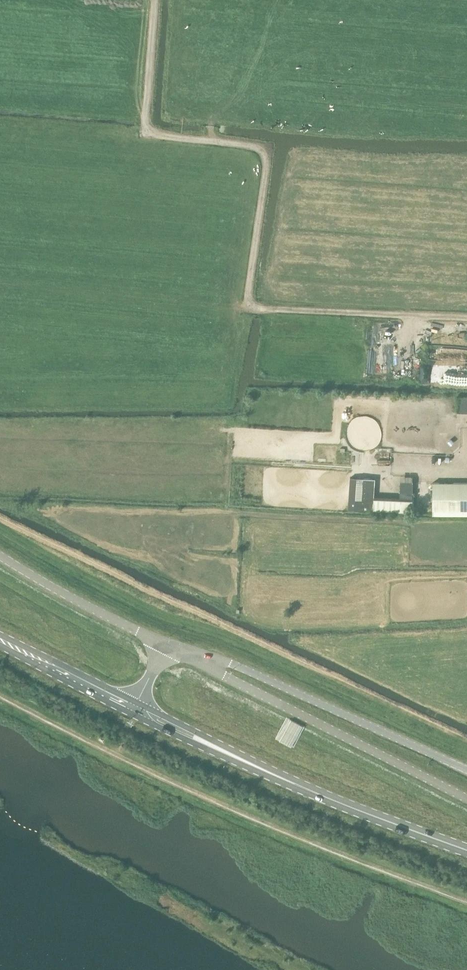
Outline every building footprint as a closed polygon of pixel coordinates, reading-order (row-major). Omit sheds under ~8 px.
[(458,396),(457,412),(466,412),(466,396),(458,396)] [(374,500),(374,497),(374,493),(372,493),(373,479),(350,477),(348,509),(355,509),(373,510),(373,509),(412,510),(412,500),(414,500),(414,496),(414,491),(412,491),(413,481),(413,476),(401,476),(400,481),(400,491),(400,496),(411,496),(411,502),(392,501),(374,500)] [(466,510),(466,482),(433,482),(433,510),(466,510)]
